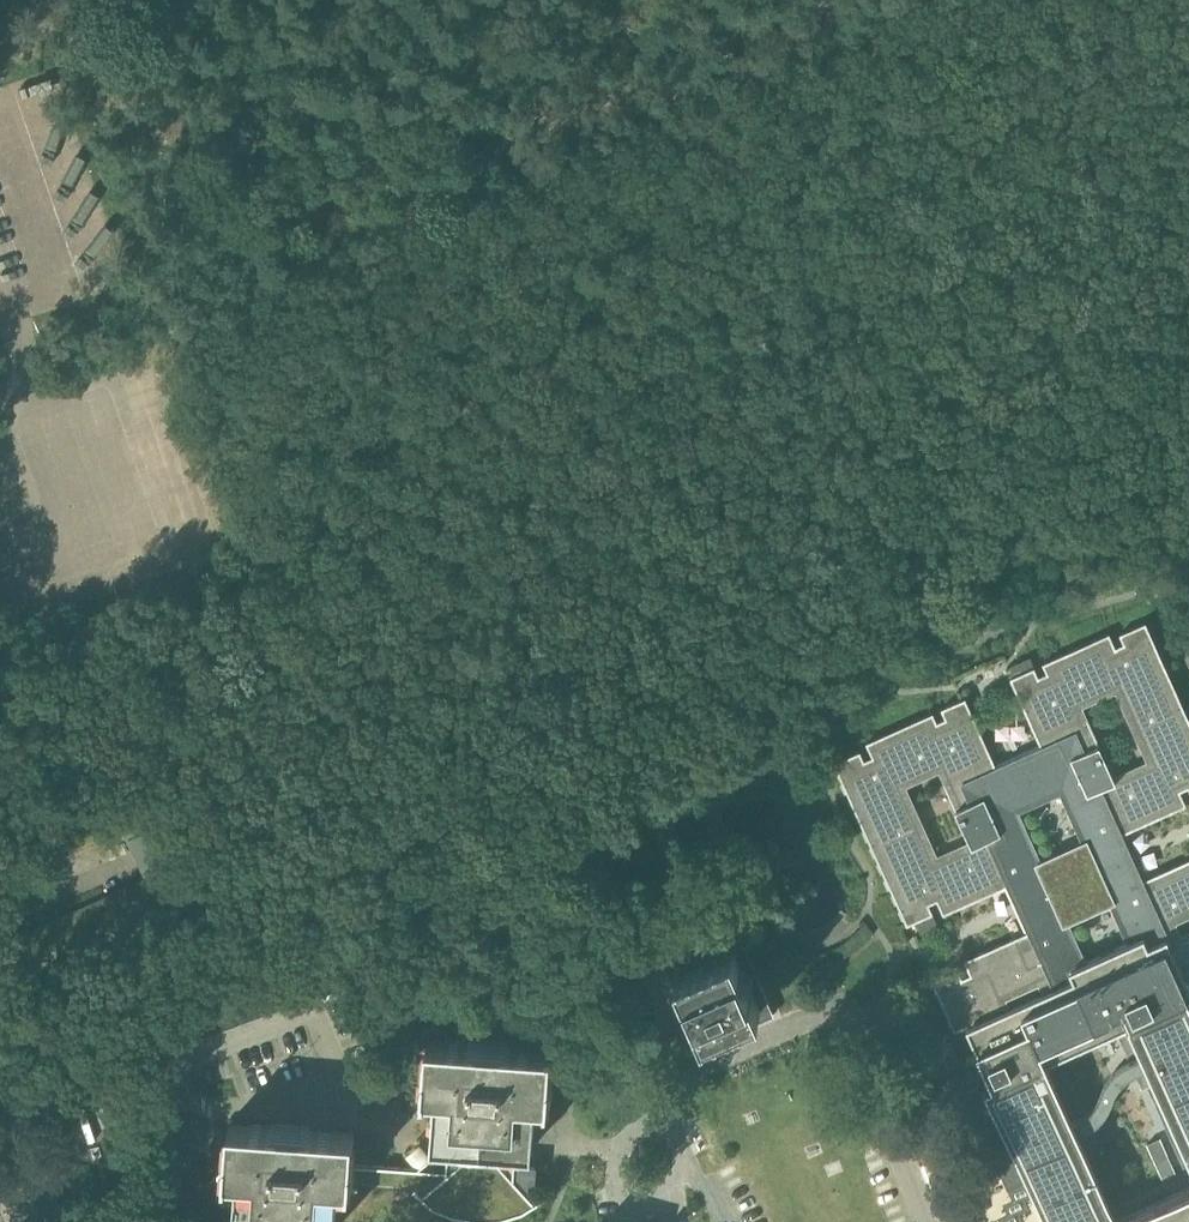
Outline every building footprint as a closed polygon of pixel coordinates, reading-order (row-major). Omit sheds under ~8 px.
[(1023,703),(1031,721),(1035,731),(1041,745),(997,766),(984,738),(978,723),(966,697),(942,708),(946,717),(938,721),(934,712),(867,742),(873,756),(865,759),(861,750),(835,762),(847,789),(850,796),(863,824),(878,858),(890,885),(892,890),(898,903),(908,924),(934,912),(930,903),(938,900),(939,904),(944,914),(947,912),(953,909),(999,889),(1008,885),(1018,907),(1029,931),(998,944),(982,952),(965,960),(971,973),(963,977),(959,968),(939,977),(933,979),(933,980),(934,984),(956,1030),(961,1028),(968,1025),(969,1026),(968,1027),(978,1050),(967,1056),(969,1061),(971,1067),(973,1072),(976,1077),(978,1080),(989,1075),(993,1084),(986,1087),(993,1102),(1018,1158),(1028,1179),(1008,1188),(1013,1198),(1003,1202),(1007,1212),(998,1216),(1001,1221),(1025,1221),(1021,1213),(1030,1208),(1026,1198),(1035,1194),(1047,1221),(1111,1221),(1041,1065),(1130,1025),(1188,1156),(1188,933),(1184,935),(1179,923),(1188,919),(1188,858),(1175,865),(1144,879),(1123,833),(1155,818),(1170,812),(1187,804),(1181,790),(1188,786),(1188,716),(1187,711),(1183,703),(1159,649),(1154,639),(1146,621),(1120,633),(1124,643),(1116,646),(1110,632),(1043,662),(1047,671),(1039,675),(1035,666),(1011,677),(1019,696),(1023,703)] [(159,825),(130,839),(147,878),(3,943),(5,947),(19,979),(193,901),(159,825)] [(742,1029),(774,1015),(775,1015),(739,932),(665,964),(701,1047),(742,1029)] [(226,1174),(238,1175),(235,1221),(336,1221),(339,1182),(352,1183),(352,1182),(415,1187),(433,1204),(454,1214),(455,1215),(478,1219),(499,1218),(500,1218),(522,1211),(545,1195),(543,1193),(539,1196),(540,1197),(536,1200),(524,1187),(515,1177),(515,1176),(516,1163),(517,1154),(518,1146),(534,1148),(536,1113),(537,1099),(550,1100),(553,1047),(428,1038),(424,1091),(436,1092),(435,1106),(433,1140),(449,1142),(448,1158),(435,1170),(353,1164),(356,1131),(279,1125),(230,1122),(226,1174)] [(1112,1221),(1188,1221),(1188,1188),(1112,1221)]
